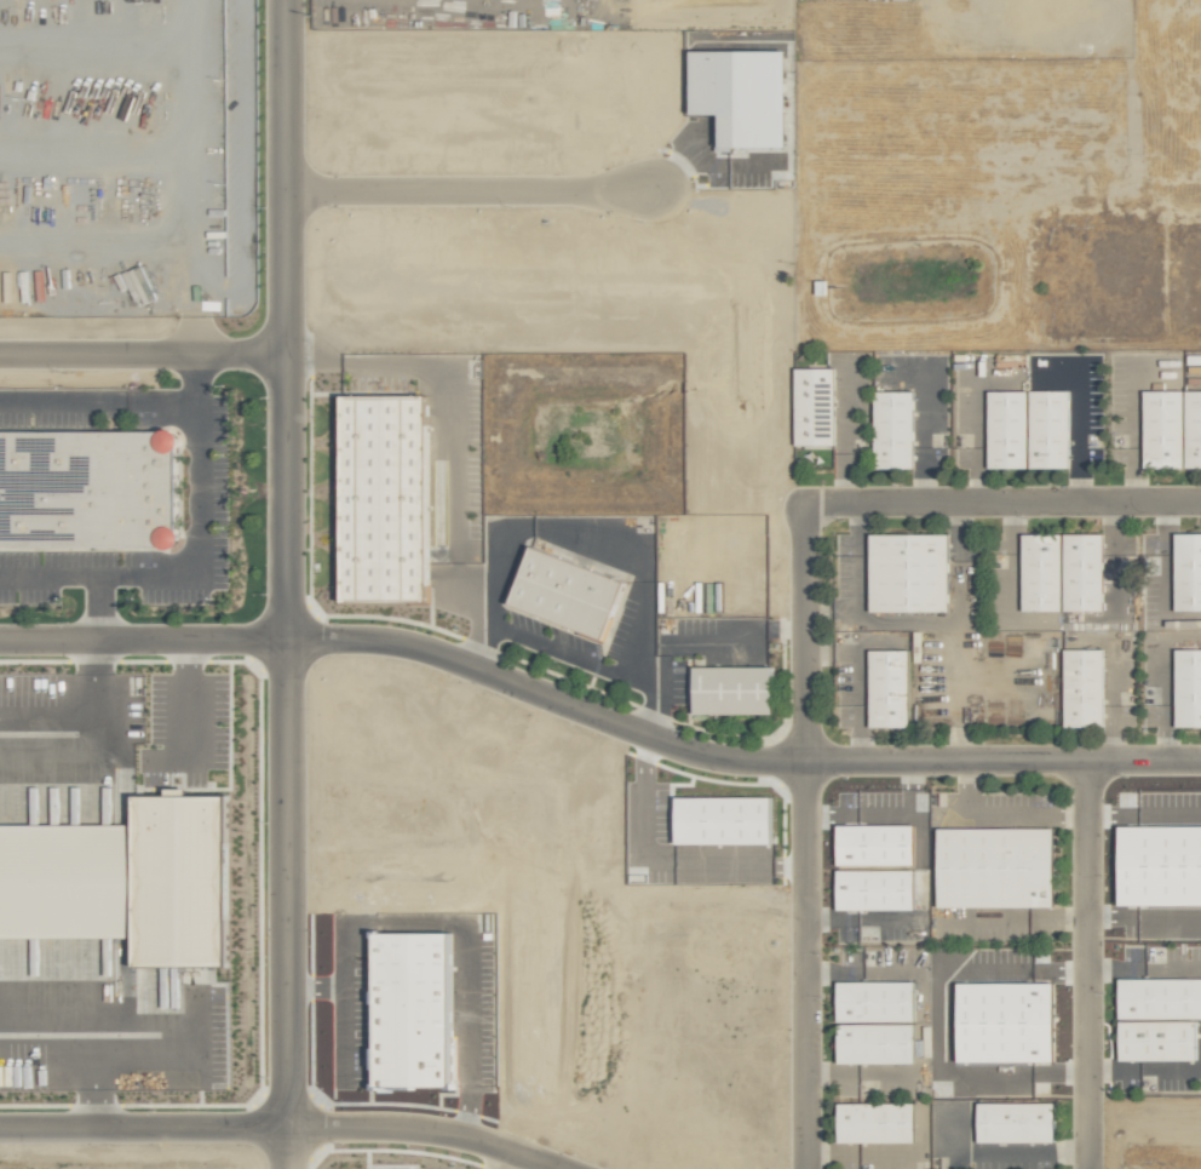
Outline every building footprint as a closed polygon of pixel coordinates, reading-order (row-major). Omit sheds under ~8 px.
[(186,303),(185,254),(174,255),(175,304),(186,303)] [(835,446),(836,368),(795,367),(795,445),(835,446)] [(1143,391),(1144,469),(1200,468),(1200,390),(1143,391)] [(875,469),(915,469),(914,391),(875,391),(875,469)] [(1070,469),(1070,391),(989,391),(989,469),(1070,469)] [(345,601),(430,601),(430,396),(346,396),(345,601)] [(179,550),(179,431),(0,431),(0,549),(179,550)] [(1104,533),(1023,534),(1023,612),(1064,611),(1064,612),(1105,611),(1104,533)] [(1176,611),(1200,611),(1200,533),(1175,534),(1176,611)] [(949,534),(871,534),(871,613),(950,612),(949,534)] [(626,580),(532,547),(511,606),(606,639),(626,580)] [(1105,649),(1063,649),(1064,728),(1105,727),(1105,649)] [(1176,649),(1176,728),(1200,727),(1200,649),(1176,649)] [(909,650),(870,650),(870,728),(910,728),(909,650)] [(694,715),(773,714),(772,667),(694,668),(694,715)] [(773,797),(676,798),(676,845),(773,844),(773,797)] [(128,800),(220,800),(222,967),(128,968),(128,800)] [(938,829),(939,909),(1056,908),(1055,828),(938,829)] [(915,869),(837,871),(838,911),(916,910),(915,869)] [(1198,1061),(1197,1020),(1200,1020),(1200,979),(1119,979),(1120,1061),(1198,1061)] [(915,981),(837,982),(837,1023),(915,1022),(915,981)] [(915,1064),(915,1023),(837,1024),(838,1065),(915,1064)] [(915,1103),(838,1104),(839,1144),(916,1143),(915,1103)] [(1056,1103),(978,1103),(979,1144),(1056,1143),(1056,1103)]
